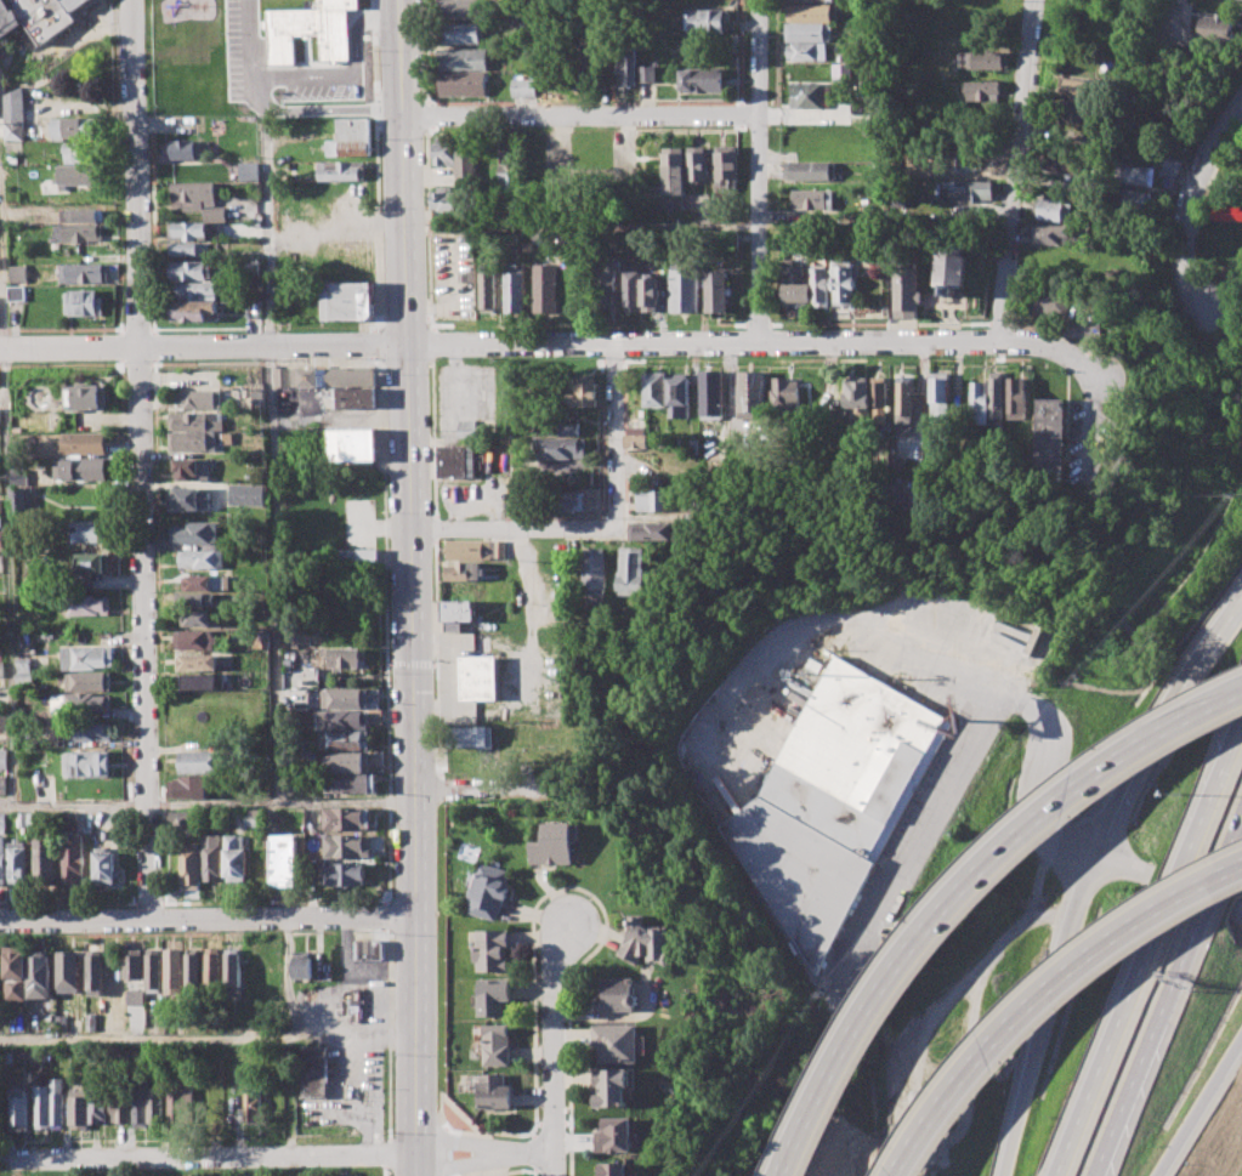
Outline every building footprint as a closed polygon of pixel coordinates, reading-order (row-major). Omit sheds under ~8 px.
[(7,45),(2,39),(27,22),(11,0),(0,0),(0,50),(7,45)] [(27,22),(44,46),(79,21),(74,13),(65,0),(11,0),(27,22)] [(74,13),(65,0),(92,0),(74,13)] [(274,38),(318,36),(318,62),(351,62),(351,7),(363,7),(363,0),(321,0),(321,8),(274,8),(274,38)] [(441,18),(441,0),(483,0),(483,18),(441,18)] [(786,5),(835,4),(835,21),(786,21),(786,5)] [(685,10),(728,10),(728,32),(685,32),(685,10)] [(1201,15),(1215,16),(1215,12),(1226,13),(1225,17),(1234,18),(1231,39),(1198,35),(1201,15)] [(443,23),(484,23),(484,44),(443,44),(443,23)] [(786,23),(830,23),(830,41),(786,41),(786,23)] [(574,84),(574,42),(595,42),(595,84),(574,84)] [(787,45),(824,45),(824,59),(787,59),(787,45)] [(617,47),(635,47),(635,66),(654,66),(654,81),(637,80),(637,86),(617,85),(617,47)] [(441,50),(488,49),(488,68),(441,69),(441,50)] [(963,51),(1006,52),(1006,69),(963,68),(963,51)] [(832,78),(851,76),(850,66),(832,67),(832,78)] [(680,69),(722,68),(722,91),(680,92),(680,69)] [(441,73),(488,72),(488,96),(442,96),(441,73)] [(1057,98),(1060,79),(1098,85),(1094,107),(1073,103),(1073,101),(1057,98)] [(511,80),(533,80),(533,97),(511,97),(511,80)] [(960,81),(996,81),(996,102),(962,103),(960,81)] [(792,83),(827,83),(827,109),(792,109),(792,83)] [(1118,90),(1127,91),(1127,97),(1142,100),(1141,108),(1116,104),(1118,90)] [(25,140),(27,91),(6,91),(5,140),(25,140)] [(319,97),(363,96),(363,117),(321,117),(319,97)] [(1056,104),(1091,109),(1090,125),(1054,120),(1056,104)] [(55,137),(98,138),(98,118),(55,117),(55,137)] [(325,140),(336,140),(336,120),(368,120),(369,154),(327,155),(325,140)] [(170,140),(170,159),(195,159),(194,140),(170,140)] [(437,166),(436,142),(456,141),(456,152),(473,152),(476,192),(458,193),(456,165),(437,166)] [(93,163),(92,142),(64,143),(66,163),(93,163)] [(688,182),(687,148),(707,147),(707,182),(688,182)] [(716,178),(716,147),(738,147),(738,178),(716,178)] [(665,193),(665,148),(685,148),(686,193),(665,193)] [(1038,152),(1079,158),(1077,177),(1034,172),(1038,152)] [(499,154),(518,154),(520,191),(499,191),(499,154)] [(1159,172),(1163,158),(1179,161),(1175,176),(1159,172)] [(317,161),(367,161),(367,181),(317,181),(317,161)] [(238,163),(238,180),(257,180),(256,163),(238,163)] [(784,163),(835,163),(835,180),(784,180),(784,163)] [(97,184),(97,165),(58,164),(58,183),(97,184)] [(1116,164),(1152,167),(1151,184),(1115,181),(1116,164)] [(942,180),(989,180),(989,199),(976,199),(976,204),(942,204),(942,180)] [(215,181),(170,182),(170,210),(202,209),(202,208),(202,206),(215,205),(215,181)] [(1116,188),(1152,192),(1150,210),(1113,205),(1116,188)] [(794,189),(833,189),(833,210),(794,210),(794,189)] [(435,192),(436,212),(458,211),(456,191),(435,192)] [(1033,197),(1072,203),(1070,215),(1065,214),(1064,222),(1036,217),(1036,214),(1031,212),(1033,197)] [(1213,205),(1241,206),(1241,220),(1213,220),(1213,205)] [(223,206),(202,208),(202,222),(225,221),(223,206)] [(172,239),(205,238),(205,222),(171,222),(172,239)] [(102,242),(102,225),(52,223),(52,242),(102,242)] [(1032,226),(1074,226),(1073,245),(1032,245),(1032,226)] [(169,242),(169,255),(195,255),(197,243),(169,242)] [(942,295),(955,296),(957,289),(965,289),(969,256),(965,256),(966,243),(945,242),(943,254),(940,252),(936,285),(943,286),(942,295)] [(883,262),(883,248),(895,248),(895,262),(883,262)] [(786,259),(786,303),(813,303),(813,284),(809,284),(809,259),(786,259)] [(835,306),(835,260),(855,260),(855,274),(861,274),(861,291),(856,291),(856,306),(835,306)] [(208,279),(208,261),(170,262),(170,279),(208,279)] [(597,306),(597,261),(617,261),(617,305),(597,306)] [(535,262),(537,312),(560,312),(558,262),(535,262)] [(107,263),(59,265),(59,283),(108,282),(107,263)] [(482,311),(481,263),(498,263),(498,311),(482,311)] [(671,311),(670,263),(697,263),(698,311),(671,311)] [(11,282),(28,280),(27,265),(11,266),(11,282)] [(506,265),(507,313),(526,313),(526,265),(506,265)] [(626,265),(626,312),(642,311),(641,265),(626,265)] [(816,306),(816,265),(832,265),(833,306),(816,306)] [(895,317),(895,266),(918,266),(918,290),(921,290),(921,302),(917,303),(917,318),(895,317)] [(707,273),(708,311),(732,311),(731,272),(707,273)] [(645,311),(643,274),(660,274),(662,311),(645,311)] [(215,282),(171,283),(172,300),(215,300),(215,282)] [(322,283),(373,283),(374,314),(369,320),(322,322),(322,283)] [(25,300),(25,286),(10,286),(10,301),(25,300)] [(66,291),(66,316),(102,314),(101,290),(66,291)] [(1031,290),(1070,295),(1067,317),(1030,313),(1031,290)] [(172,322),(217,320),(217,300),(171,301),(172,322)] [(1079,323),(1101,322),(1101,339),(1079,340),(1079,323)] [(276,368),(289,368),(289,387),(276,387),(276,368)] [(294,368),(375,368),(375,386),(294,386),(294,368)] [(703,417),(703,370),(722,370),(722,417),(703,417)] [(743,411),(743,370),(769,370),(769,411),(743,411)] [(991,419),(992,371),(1005,373),(1005,419),(991,419)] [(647,408),(646,374),(668,374),(669,407),(647,408)] [(895,420),(896,374),(913,374),(912,420),(895,420)] [(931,413),(931,374),(947,374),(948,413),(931,413)] [(566,407),(566,394),(577,394),(577,375),(600,375),(600,407),(566,407)] [(852,417),(852,407),(845,407),(845,380),(852,380),(852,376),(866,376),(866,380),(869,380),(869,407),(863,407),(863,417),(852,417)] [(673,417),(673,377),(694,377),(694,416),(673,417)] [(773,413),(773,387),(777,387),(777,377),(790,377),(790,381),(803,381),(803,413),(773,413)] [(872,419),(873,377),(886,377),(886,419),(872,419)] [(1010,419),(1010,377),(1025,377),(1025,419),(1010,419)] [(970,414),(970,382),(989,382),(989,407),(985,407),(985,414),(970,414)] [(108,386),(69,386),(69,408),(107,409),(108,386)] [(330,388),(375,388),(375,409),(331,409),(330,388)] [(222,391),(178,390),(178,408),(221,409),(222,391)] [(1037,398),(1037,481),(1061,481),(1061,470),(1065,470),(1066,407),(1061,407),(1061,398),(1037,398)] [(224,430),(224,412),(170,413),(171,431),(171,451),(216,451),(216,430),(224,430)] [(540,419),(580,417),(580,434),(540,436),(540,419)] [(629,447),(630,417),(650,417),(650,448),(629,447)] [(339,430),(374,430),(374,461),(339,461),(339,430)] [(106,432),(62,433),(62,454),(107,453),(106,432)] [(535,438),(588,438),(588,458),(535,459),(535,438)] [(441,447),(476,447),(477,455),(484,455),(484,467),(477,468),(477,477),(441,478),(441,447)] [(175,459),(175,479),(209,479),(209,458),(175,459)] [(56,479),(107,478),(107,459),(55,460),(56,479)] [(228,505),(261,506),(262,484),(228,484),(228,505)] [(209,488),(169,488),(169,510),(209,509),(209,488)] [(545,490),(588,490),(588,509),(575,509),(575,513),(552,513),(552,509),(545,509),(545,490)] [(635,490),(670,490),(670,511),(635,511),(635,490)] [(70,542),(107,542),(107,521),(70,521),(70,542)] [(631,522),(680,522),(680,540),(631,540),(631,522)] [(215,544),(215,523),(171,523),(171,544),(215,544)] [(448,541),(492,540),(493,559),(448,559),(448,541)] [(495,541),(495,557),(506,557),(506,541),(495,541)] [(376,547),(339,550),(339,563),(378,562),(376,547)] [(583,549),(605,549),(606,593),(583,593),(583,549)] [(618,593),(618,570),(622,570),(622,549),(645,549),(645,593),(618,593)] [(223,550),(180,550),(180,568),(223,568),(223,550)] [(109,573),(109,553),(73,552),(72,573),(109,573)] [(448,567),(458,567),(458,563),(482,562),(482,580),(448,580),(448,567)] [(229,575),(183,576),(183,590),(231,589),(229,575)] [(219,607),(219,593),(180,592),(178,606),(219,607)] [(110,614),(109,596),(68,596),(68,615),(110,614)] [(444,602),(475,602),(475,621),(463,621),(463,631),(444,631),(444,602)] [(212,626),(212,612),(182,610),(182,625),(212,626)] [(176,649),(215,649),(215,630),(176,631),(176,649)] [(62,647),(62,669),(114,667),(113,646),(62,647)] [(359,648),(325,648),(327,667),(359,666),(359,648)] [(178,670),(219,669),(219,653),(178,655),(178,670)] [(460,657),(497,655),(498,697),(461,698),(460,657)] [(713,824),(756,796),(834,655),(955,722),(813,977),(713,824)] [(112,672),(67,671),(67,689),(110,689),(112,672)] [(225,674),(183,674),(183,689),(225,688),(225,674)] [(367,688),(319,689),(319,708),(367,708),(367,688)] [(112,694),(67,693),(66,711),(110,712),(112,694)] [(314,710),(316,729),(367,728),(367,709),(314,710)] [(112,722),(66,723),(66,742),(112,740),(112,722)] [(448,727),(493,727),(492,748),(448,748),(448,727)] [(325,749),(365,748),(364,731),(324,731),(325,749)] [(110,776),(110,750),(64,751),(66,776),(110,776)] [(169,799),(208,799),(208,772),(221,772),(220,750),(180,751),(180,779),(169,780),(169,799)] [(367,751),(331,752),(331,773),(367,772),(367,751)] [(323,792),(375,791),(374,774),(322,776),(323,792)] [(369,829),(369,807),(322,807),(322,829),(369,829)] [(195,812),(170,811),(170,833),(194,834),(195,812)] [(534,864),(534,841),(545,841),(545,823),(574,822),(577,863),(534,864)] [(83,833),(62,834),(64,885),(84,885),(83,833)] [(221,834),(202,834),(203,881),(221,881),(221,834)] [(271,880),(296,880),(295,834),(270,835),(271,880)] [(323,858),(370,857),(369,834),(323,835),(323,858)] [(246,877),(248,835),(225,835),(223,876),(246,877)] [(53,840),(33,840),(34,881),(55,880),(53,840)] [(25,841),(8,841),(7,881),(25,881),(25,841)] [(199,847),(180,847),(181,890),(199,888),(199,847)] [(93,851),(93,886),(114,886),(115,851),(93,851)] [(364,864),(324,863),(323,886),(364,887),(364,864)] [(470,913),(472,904),(469,903),(481,863),(510,871),(507,880),(511,881),(509,887),(512,888),(509,902),(505,901),(501,913),(498,911),(495,920),(470,913)] [(618,954),(630,932),(629,915),(647,915),(648,931),(653,931),(653,926),(674,925),(675,949),(679,954),(679,961),(673,966),(665,965),(663,960),(652,960),(652,956),(646,953),(640,966),(618,954)] [(475,961),(473,945),(477,945),(477,931),(510,930),(511,948),(506,949),(507,971),(480,972),(480,960),(475,961)] [(353,959),(382,960),(382,939),(353,939),(353,959)] [(23,944),(1,944),(2,1000),(24,1000),(23,944)] [(164,949),(165,994),(182,994),(181,948),(164,949)] [(205,988),(222,988),(221,948),(204,948),(205,988)] [(142,978),(142,949),(123,949),(123,979),(142,978)] [(159,949),(144,949),(146,988),(160,988),(159,949)] [(78,993),(76,950),(55,950),(56,993),(78,993)] [(312,978),(312,950),(291,951),(293,979),(312,978)] [(240,953),(225,953),(225,988),(239,988),(240,953)] [(101,954),(85,954),(86,995),(102,995),(101,954)] [(200,954),(186,954),(185,990),(199,990),(200,954)] [(47,956),(24,956),(25,998),(49,998),(47,956)] [(599,1011),(599,977),(635,976),(636,995),(640,996),(640,1002),(637,1006),(637,1011),(599,1011)] [(480,977),(511,977),(511,999),(501,999),(501,1016),(480,1016),(480,977)] [(347,990),(348,1021),(359,1021),(359,990),(347,990)] [(476,1024),(510,1024),(511,1067),(484,1067),(484,1039),(476,1040),(476,1024)] [(600,1062),(600,1045),(594,1045),(594,1024),(636,1024),(636,1062),(600,1062)] [(302,1096),(329,1096),(329,1047),(302,1047),(302,1096)] [(595,1107),(595,1068),(630,1068),(630,1086),(624,1087),(624,1107),(595,1107)] [(481,1074),(506,1073),(507,1086),(514,1086),(514,1101),(514,1108),(481,1109),(481,1089),(477,1089),(477,1080),(482,1080),(481,1074)] [(169,1124),(189,1123),(188,1075),(168,1075),(169,1124)] [(59,1078),(46,1078),(46,1085),(30,1086),(32,1129),(61,1127),(59,1078)] [(161,1127),(160,1087),(132,1087),(133,1128),(147,1127),(161,1127)] [(6,1090),(6,1106),(0,1106),(0,1131),(24,1131),(23,1089),(6,1090)] [(104,1125),(103,1089),(66,1090),(67,1126),(104,1125)] [(245,1120),(261,1120),(260,1089),(245,1089),(245,1120)] [(126,1123),(126,1092),(109,1091),(109,1123),(126,1123)] [(599,1152),(599,1131),(605,1131),(605,1115),(635,1115),(635,1152),(599,1152)] [(629,1163),(629,1175),(602,1175),(602,1163),(629,1163)]
